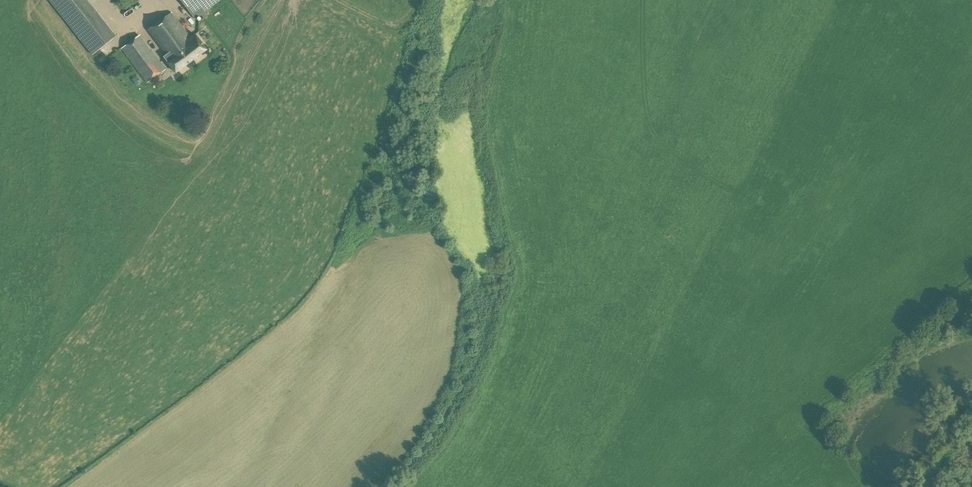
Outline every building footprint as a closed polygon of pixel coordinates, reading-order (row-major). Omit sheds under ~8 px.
[(114,38),(84,0),(48,0),(92,56),(114,38)] [(195,20),(220,0),(180,0),(195,20)] [(148,30),(166,55),(163,56),(175,73),(206,50),(195,34),(190,37),(172,12),(148,30)] [(121,48),(147,83),(166,69),(140,34),(121,48)]
